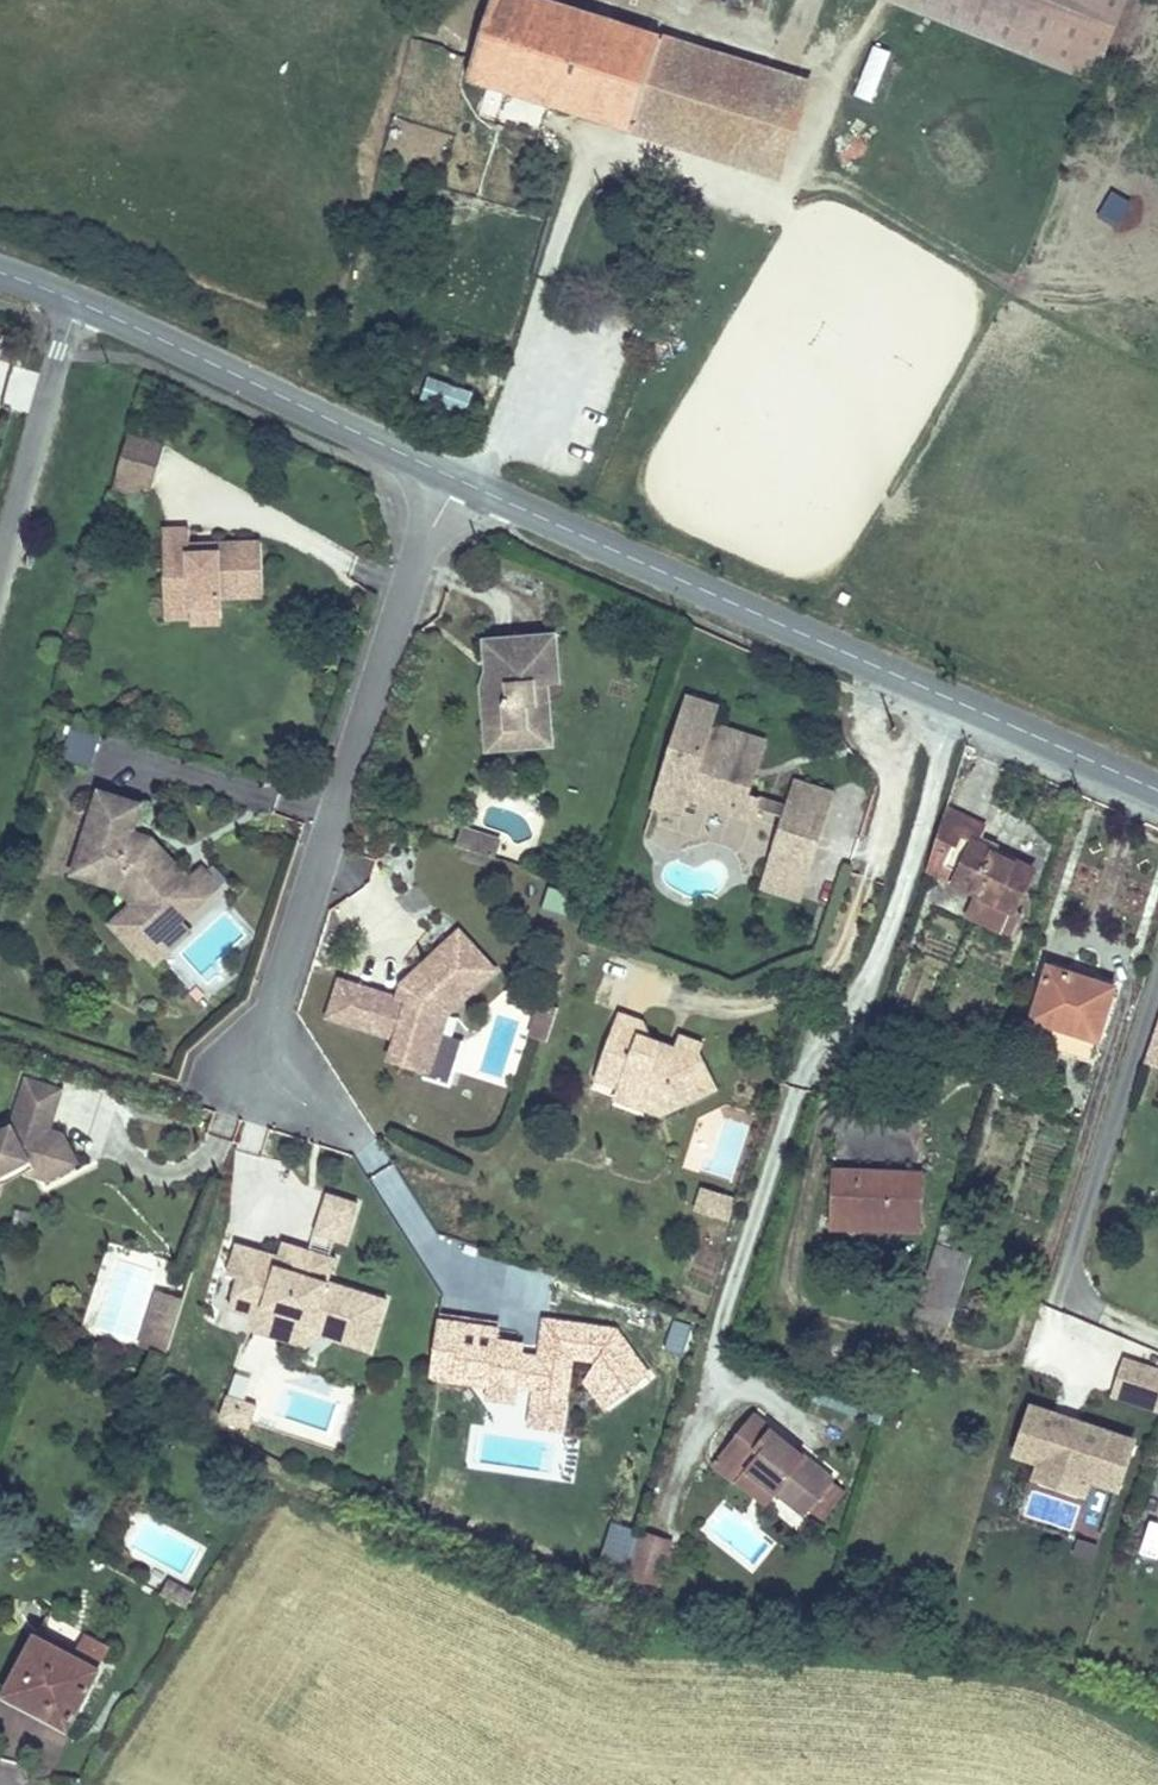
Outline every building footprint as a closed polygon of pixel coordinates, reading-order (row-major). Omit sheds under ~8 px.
[(706,55),(529,0),(493,0),(467,75),(712,151),(715,138),(789,162),(797,139),(691,109),(706,55)] [(1104,86),(1141,0),(903,0),(1104,86)] [(855,95),(874,101),(889,47),(871,41),(855,95)] [(813,88),(706,55),(691,109),(797,139),(813,88)] [(715,138),(712,151),(786,174),(789,162),(715,138)] [(1097,212),(1117,225),(1133,199),(1112,187),(1097,212)] [(168,438),(135,428),(122,471),(150,478),(158,480),(168,438)] [(122,471),(119,484),(146,492),(150,478),(122,471)] [(173,520),(175,589),(196,588),(200,607),(231,604),(230,593),(273,593),(272,536),(230,536),(229,544),(202,544),(200,521),(173,520)] [(196,588),(175,589),(175,615),(199,614),(199,623),(233,622),(231,604),(200,607),(196,588)] [(547,672),(556,670),(553,626),(489,630),(492,659),(500,659),(503,681),(494,682),(486,682),(489,723),(527,721),(528,731),(552,729),(547,672)] [(500,659),(492,659),(494,682),(503,681),(500,659)] [(562,740),(556,670),(547,672),(552,729),(528,731),(527,721),(489,723),(491,744),(562,740)] [(706,736),(709,723),(713,710),(685,700),(652,801),(679,810),(683,795),(750,817),(755,797),(747,795),(749,791),(741,775),(745,762),(747,748),(706,736)] [(763,742),(709,723),(706,736),(747,748),(745,762),(741,775),(749,791),(763,742)] [(798,771),(792,792),(826,802),(833,782),(798,771)] [(135,831),(139,824),(150,798),(111,783),(82,860),(126,876),(152,904),(159,897),(173,909),(194,891),(182,878),(193,869),(165,835),(156,831),(154,840),(135,831)] [(826,802),(792,792),(765,876),(796,889),(826,802)] [(947,811),(927,870),(1011,916),(1032,879),(976,850),(986,833),(947,811)] [(493,850),(499,830),(462,818),(456,838),(493,850)] [(156,831),(139,824),(135,831),(154,840),(156,831)] [(159,897),(152,904),(174,928),(214,894),(193,869),(182,878),(194,891),(173,909),(159,897)] [(550,888),(546,907),(564,911),(568,892),(550,888)] [(455,927),(410,964),(417,974),(404,993),(394,989),(341,972),(329,1010),(390,1027),(384,1047),(425,1060),(439,1009),(489,969),(455,927)] [(417,974),(410,964),(400,972),(394,989),(404,993),(417,974)] [(1116,994),(1059,974),(1042,1020),(1099,1041),(1116,994)] [(619,1005),(590,1084),(617,1095),(616,1081),(655,1094),(662,1108),(712,1085),(695,1049),(699,1036),(680,1029),(672,1049),(661,1045),(660,1034),(635,1025),(640,1013),(619,1005)] [(1150,1068),(1157,1071),(1157,1042),(1150,1068)] [(0,1204),(12,1164),(38,1149),(63,1148),(75,1161),(95,1150),(75,1117),(66,1114),(78,1078),(40,1066),(26,1114),(21,1113),(19,1125),(7,1134),(0,1132),(0,1204)] [(7,1134),(19,1125),(21,1113),(6,1111),(0,1116),(0,1132),(7,1134)] [(12,1164),(0,1204),(15,1208),(26,1170),(42,1163),(63,1168),(75,1161),(63,1148),(38,1149),(12,1164)] [(857,1215),(922,1218),(923,1174),(836,1171),(832,1228),(858,1229),(857,1215)] [(702,1183),(694,1207),(727,1219),(736,1194),(702,1183)] [(332,1186),(325,1205),(358,1218),(366,1197),(332,1186)] [(358,1218),(325,1205),(319,1225),(351,1236),(358,1218)] [(922,1231),(922,1218),(857,1215),(858,1229),(922,1231)] [(942,1230),(932,1260),(949,1266),(958,1236),(942,1230)] [(230,1259),(241,1262),(257,1267),(265,1241),(239,1233),(230,1259)] [(289,1234),(285,1247),(311,1256),(316,1244),(289,1234)] [(257,1267),(241,1262),(229,1296),(246,1302),(263,1294),(311,1309),(325,1326),(377,1343),(392,1295),(337,1275),(344,1253),(316,1244),(311,1256),(285,1247),(265,1241),(257,1267)] [(168,1349),(183,1292),(155,1285),(140,1341),(168,1349)] [(263,1294),(246,1302),(255,1323),(300,1338),(325,1326),(311,1309),(263,1294)] [(435,1304),(428,1355),(450,1358),(456,1307),(435,1304)] [(456,1307),(450,1358),(487,1362),(487,1374),(511,1377),(512,1366),(535,1369),(533,1382),(562,1387),(569,1343),(592,1346),(582,1356),(613,1393),(649,1363),(614,1315),(554,1308),(551,1331),(543,1330),(541,1340),(524,1338),(525,1329),(495,1325),(496,1312),(456,1307)] [(551,1331),(554,1308),(546,1307),(543,1330),(551,1331)] [(1122,1354),(1109,1401),(1157,1414),(1157,1364),(1122,1354)] [(263,1390),(235,1380),(225,1405),(253,1415),(263,1390)] [(1091,1479),(1120,1489),(1139,1433),(1030,1397),(1011,1454),(1034,1461),(1029,1474),(1086,1493),(1091,1479)] [(764,1461),(750,1477),(802,1524),(836,1486),(759,1418),(740,1440),(764,1461)] [(738,1490),(750,1477),(764,1461),(740,1440),(715,1468),(738,1490)] [(1157,1556),(1157,1519),(1150,1516),(1140,1550),(1157,1556)] [(628,1556),(636,1528),(614,1521),(606,1550),(628,1556)] [(642,1522),(628,1566),(655,1575),(669,1530),(642,1522)] [(1078,1536),(1073,1552),(1094,1558),(1098,1541),(1078,1536)] [(74,1720),(101,1671),(38,1636),(6,1693),(47,1716),(52,1707),(74,1720)] [(52,1707),(47,1716),(69,1729),(74,1720),(52,1707)]
